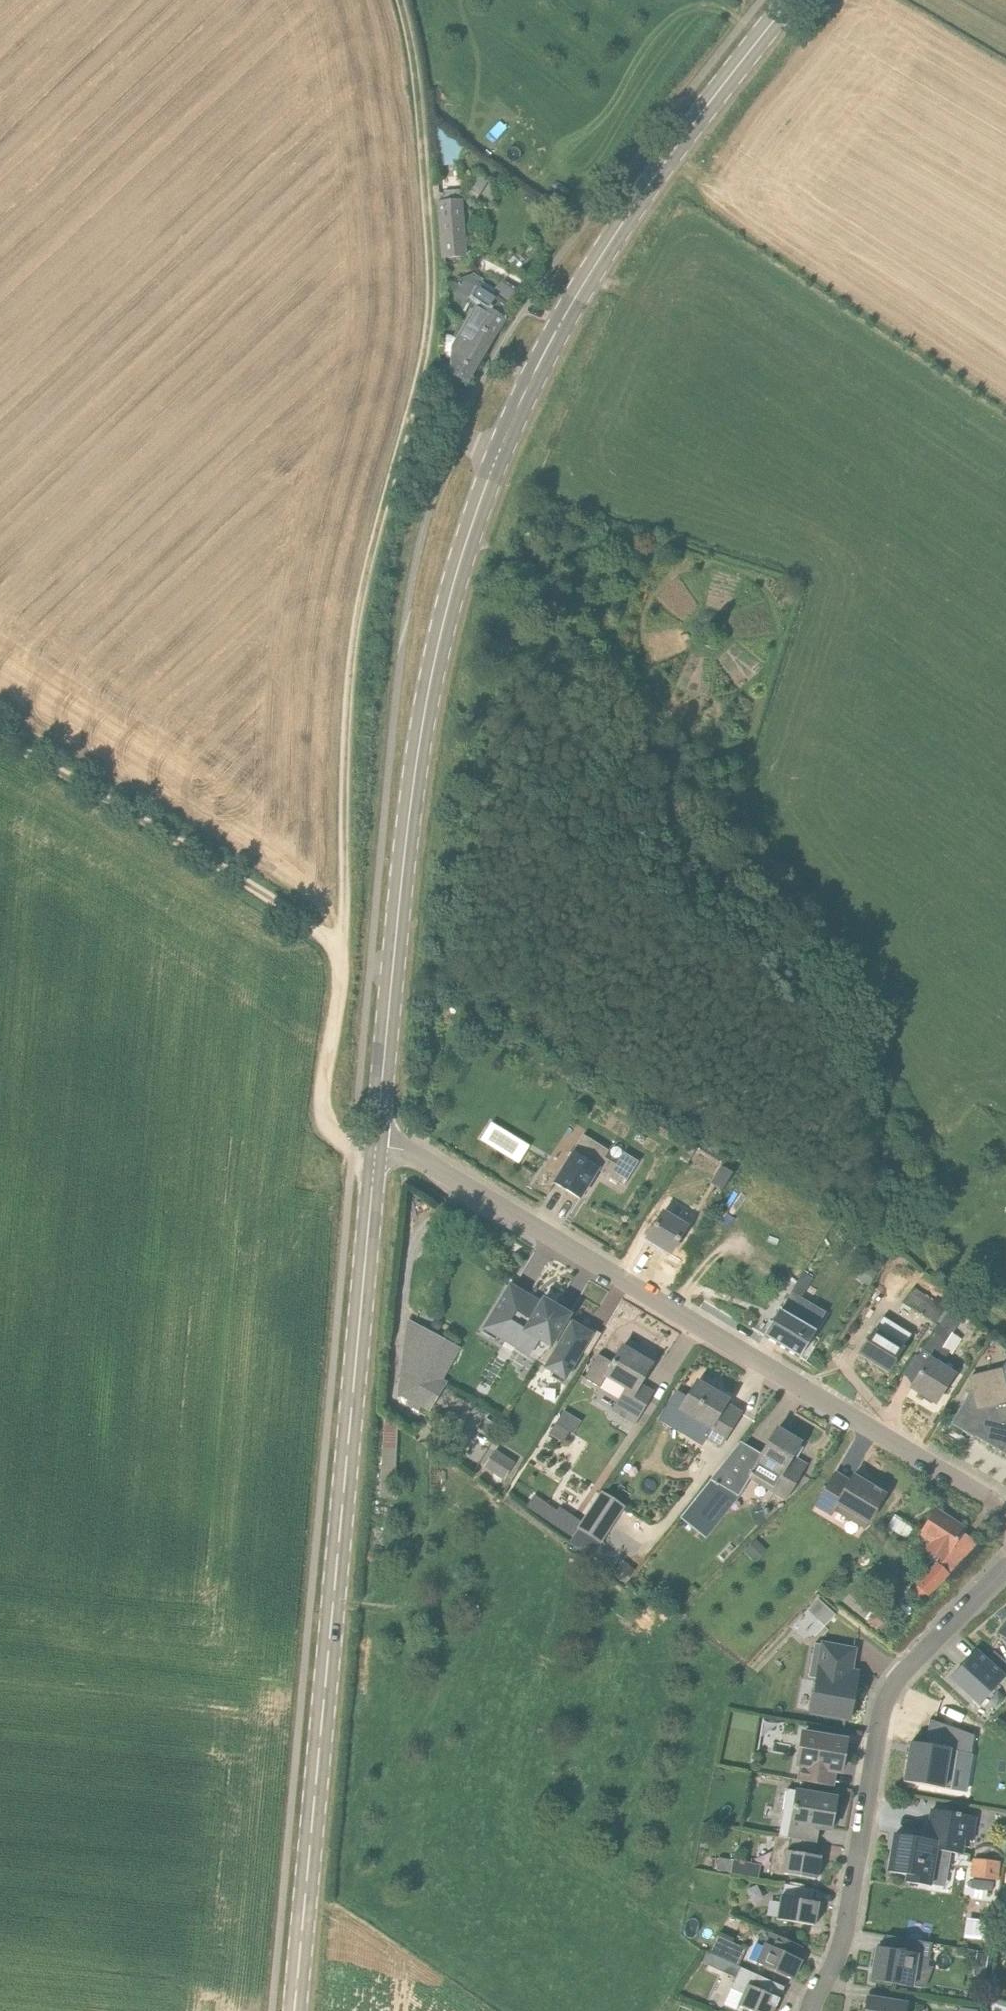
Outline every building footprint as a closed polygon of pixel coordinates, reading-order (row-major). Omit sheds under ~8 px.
[(458,155),(465,143),(430,117),(430,118),(435,167),(436,176),(443,176),(442,163),(443,163),(458,163),(458,155)] [(460,199),(460,192),(444,193),(444,194),(438,194),(438,201),(460,199)] [(438,201),(442,259),(466,257),(462,199),(460,199),(438,201)] [(494,337),(511,308),(520,289),(503,279),(494,289),(472,277),(460,279),(455,290),(458,302),(475,311),(468,322),(494,337)] [(494,337),(468,322),(466,326),(461,323),(456,331),(461,334),(455,345),(480,360),(494,337)] [(467,382),(480,360),(455,345),(453,349),(452,361),(445,360),(444,371),(445,371),(449,382),(453,374),(467,382)] [(518,1163),(529,1146),(491,1123),(481,1140),(518,1163)] [(608,1151),(582,1134),(571,1152),(569,1151),(569,1152),(571,1153),(552,1183),(553,1184),(554,1182),(580,1198),(597,1170),(623,1186),(638,1161),(623,1152),(615,1164),(604,1157),(608,1151)] [(697,1148),(690,1142),(679,1158),(687,1163),(697,1148)] [(710,1183),(723,1190),(733,1174),(721,1166),(710,1183)] [(670,1253),(694,1215),(671,1200),(646,1239),(670,1253)] [(870,1240),(856,1231),(851,1240),(865,1248),(870,1240)] [(797,1284),(807,1290),(813,1280),(803,1273),(797,1284)] [(566,1320),(569,1315),(543,1299),(540,1305),(510,1286),(483,1330),(529,1358),(540,1340),(550,1346),(551,1346),(566,1320)] [(936,1323),(938,1325),(949,1307),(936,1298),(933,1301),(913,1289),(903,1303),(935,1324),(936,1323)] [(799,1358),(814,1332),(825,1314),(791,1294),(780,1311),(779,1311),(763,1336),(799,1358)] [(962,1316),(949,1307),(938,1325),(939,1325),(919,1357),(915,1354),(914,1356),(926,1363),(911,1387),(936,1403),(954,1374),(954,1375),(958,1367),(945,1358),(948,1353),(940,1348),(950,1331),(952,1331),(962,1316)] [(908,1339),(899,1333),(902,1328),(883,1317),(875,1330),(874,1330),(859,1354),(887,1372),(901,1350),(910,1355),(916,1345),(907,1339),(908,1339)] [(589,1327),(586,1331),(566,1320),(551,1346),(550,1346),(541,1362),(547,1365),(546,1367),(565,1379),(581,1351),(588,1354),(600,1334),(589,1327)] [(652,1392),(639,1384),(649,1367),(643,1363),(645,1360),(622,1346),(612,1363),(598,1355),(584,1378),(599,1387),(606,1376),(626,1388),(613,1410),(635,1423),(652,1392)] [(412,1355),(411,1355),(405,1353),(399,1372),(401,1373),(398,1385),(402,1387),(398,1399),(424,1410),(428,1400),(433,1401),(440,1381),(425,1374),(429,1363),(423,1360),(424,1359),(412,1355)] [(1001,1369),(970,1377),(973,1389),(951,1423),(973,1437),(974,1436),(1005,1455),(1005,1361),(1001,1369)] [(719,1448),(730,1429),(740,1412),(726,1403),(728,1400),(697,1381),(678,1411),(689,1418),(681,1429),(703,1443),(705,1439),(719,1448)] [(558,1416),(548,1433),(563,1442),(573,1424),(558,1416)] [(775,1482),(790,1490),(806,1465),(792,1456),(800,1443),(777,1429),(760,1457),(738,1445),(680,1517),(706,1539),(740,1497),(739,1496),(749,1479),(769,1492),(775,1482)] [(493,1449),(483,1466),(503,1478),(498,1485),(506,1490),(519,1467),(514,1464),(515,1463),(493,1449)] [(864,1529),(875,1511),(885,1494),(853,1475),(846,1487),(832,1478),(814,1507),(831,1517),(834,1512),(864,1529)] [(590,1558),(599,1544),(623,1507),(602,1493),(583,1522),(582,1522),(571,1538),(573,1538),(569,1544),(590,1558)] [(571,1538),(582,1522),(559,1507),(556,1511),(534,1496),(526,1507),(571,1538)] [(948,1552),(964,1528),(936,1510),(920,1534),(931,1541),(926,1549),(943,1560),(948,1552)] [(751,1559),(755,1562),(767,1550),(766,1549),(763,1547),(756,1539),(748,1548),(744,1551),(748,1556),(751,1559)] [(637,1569),(623,1559),(612,1574),(626,1584),(637,1569)] [(916,1586),(927,1597),(947,1575),(936,1565),(916,1586)] [(876,1604),(854,1586),(842,1601),(865,1619),(876,1604)] [(810,1608),(828,1622),(839,1610),(821,1595),(810,1608)] [(886,1618),(876,1609),(866,1620),(877,1629),(886,1618)] [(810,1610),(797,1625),(814,1640),(828,1624),(810,1610)] [(811,1710),(850,1717),(858,1670),(851,1669),(855,1648),(815,1641),(809,1674),(817,1676),(811,1710)] [(1005,1676),(975,1649),(949,1678),(978,1705),(1005,1676)] [(993,1664),(999,1669),(1005,1661),(1000,1656),(993,1664)] [(973,1753),(976,1735),(933,1720),(929,1745),(914,1743),(908,1782),(955,1790),(961,1751),(973,1753)] [(842,1762),(846,1740),(814,1734),(814,1735),(802,1733),(797,1764),(801,1765),(798,1780),(832,1786),(836,1761),(842,1762)] [(836,1797),(796,1790),(786,1789),(778,1836),(815,1842),(818,1828),(830,1830),(836,1797)] [(972,1841),(976,1817),(932,1809),(927,1839),(895,1833),(889,1871),(908,1875),(906,1882),(929,1886),(935,1849),(958,1853),(961,1839),(972,1841)] [(813,1855),(815,1842),(778,1836),(778,1837),(775,1837),(772,1856),(762,1854),(760,1866),(770,1868),(769,1872),(782,1875),(782,1873),(816,1879),(820,1856),(813,1855)] [(716,1870),(728,1872),(730,1860),(718,1858),(716,1870)] [(973,1859),(971,1878),(997,1881),(1000,1862),(973,1859)] [(781,1896),(777,1919),(814,1925),(818,1902),(811,1901),(813,1889),(784,1884),(782,1896),(781,1896)] [(771,1932),(757,1963),(792,1979),(800,1961),(801,1961),(801,1960),(792,1956),(797,1944),(771,1932)] [(917,1964),(928,1966),(932,1943),(886,1935),(884,1949),(876,1947),(870,1979),(912,1986),(913,1987),(917,1964)] [(729,1962),(738,1967),(746,1950),(716,1936),(709,1953),(729,1962)] [(729,1962),(709,1953),(706,1952),(702,1961),(701,1963),(702,1963),(724,1973),(728,1963),(729,1962)] [(978,1967),(986,1968),(988,1956),(980,1954),(977,1954),(975,1966),(978,1967)] [(771,1981),(740,1968),(724,2005),(736,2010),(738,2005),(751,2010),(773,2010),(778,2000),(779,2000),(779,1998),(784,1987),(771,1981)] [(906,2004),(867,1997),(865,2010),(905,2010),(906,2004)]
